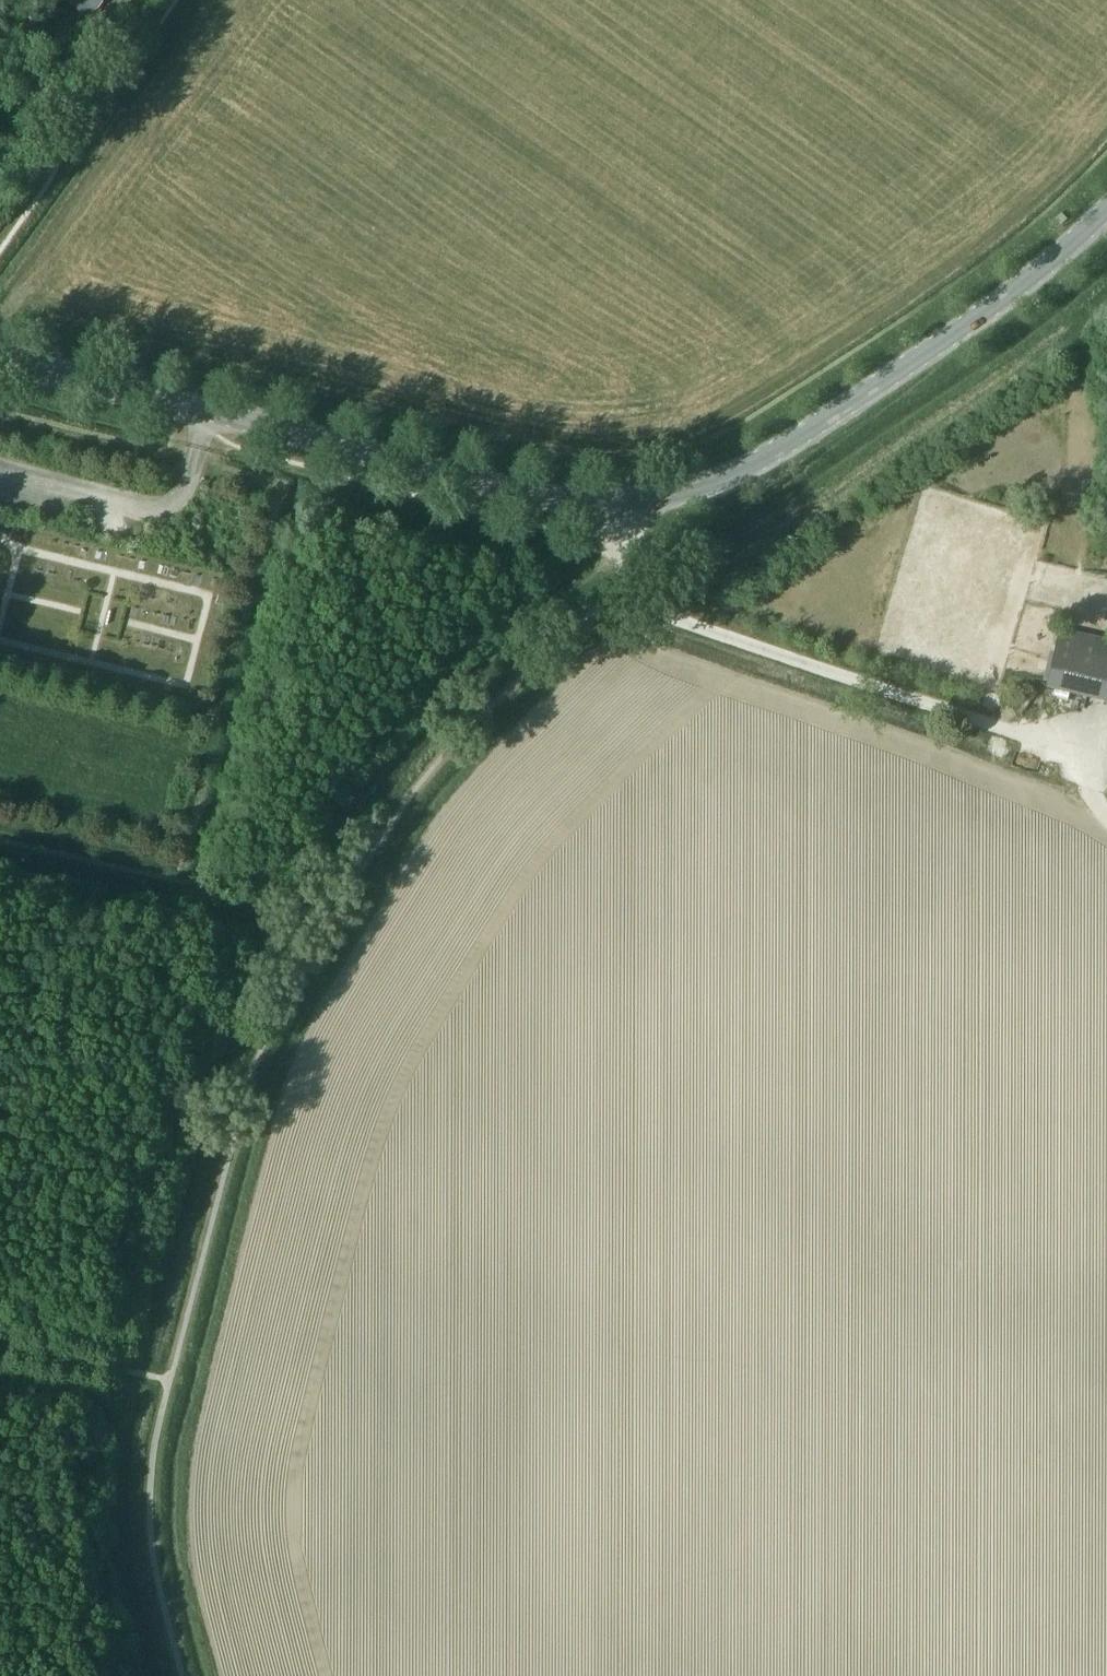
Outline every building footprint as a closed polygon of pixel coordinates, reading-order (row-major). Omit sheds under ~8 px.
[(65,1),(90,20),(105,0),(66,0),(65,1)] [(1047,688),(1106,702),(1106,639),(1061,628),(1047,688)]
